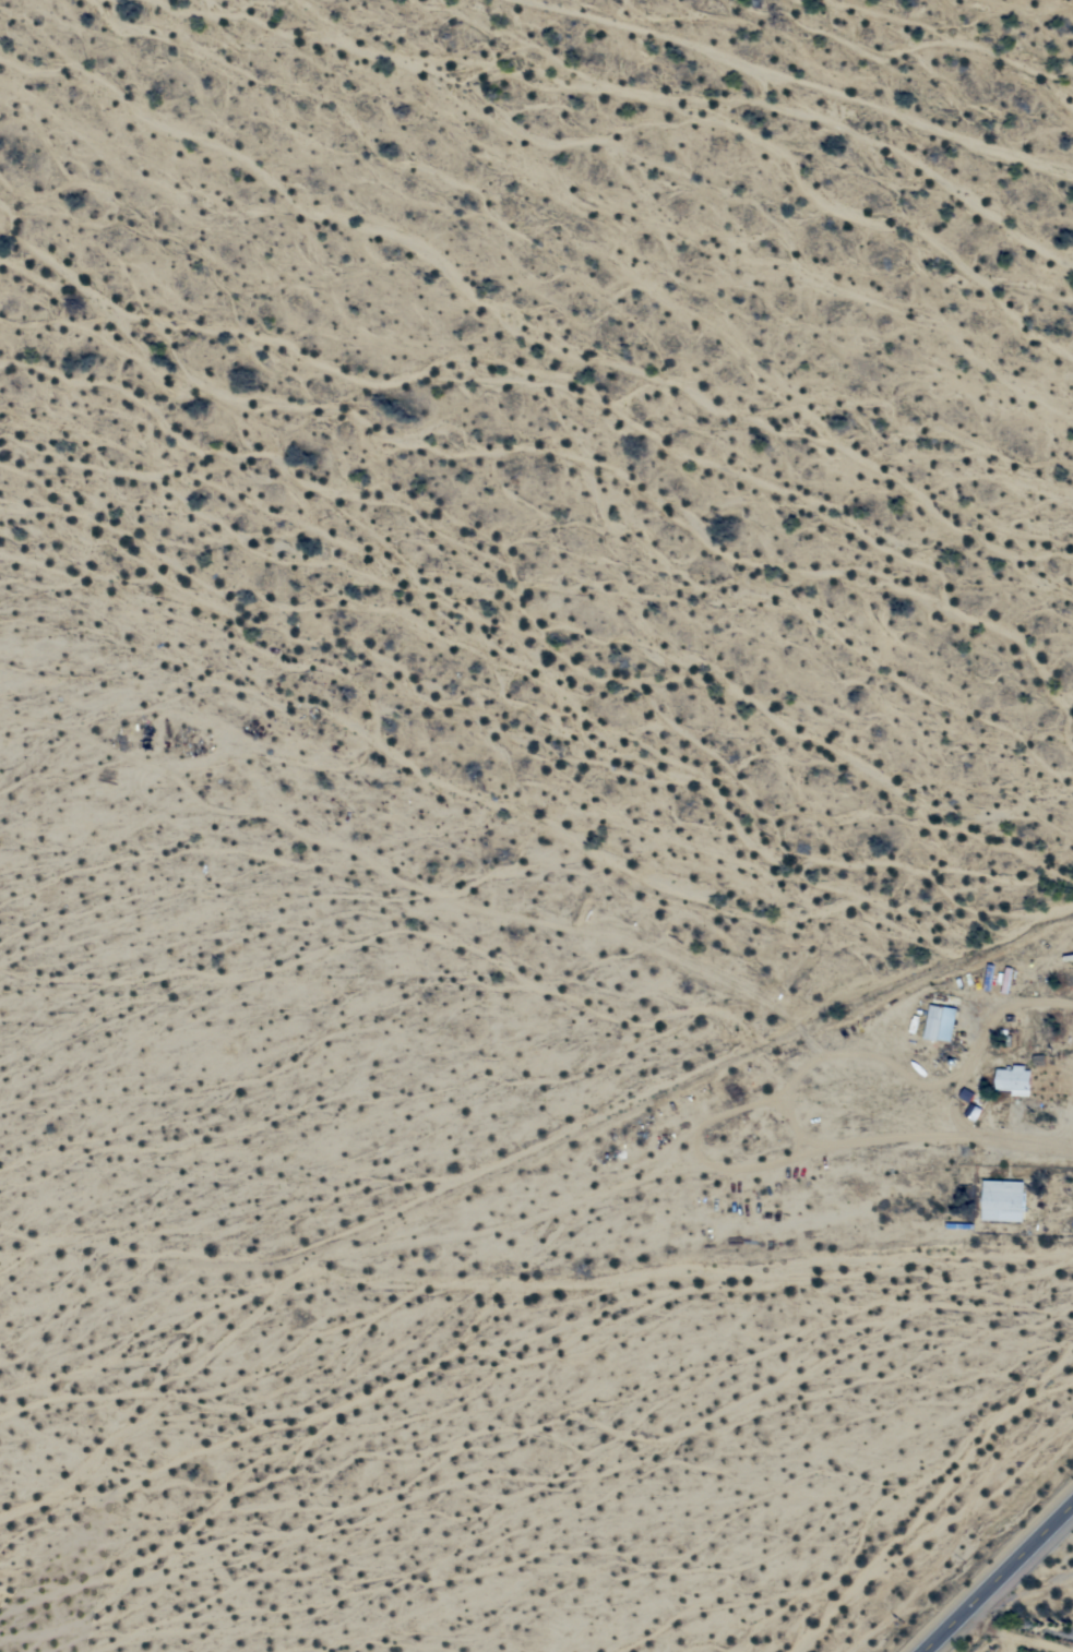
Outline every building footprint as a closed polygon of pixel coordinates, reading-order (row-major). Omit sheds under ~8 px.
[(951,1043),(956,1008),(928,1004),(924,1040),(951,1043)] [(996,1067),(996,1095),(1030,1095),(1030,1067),(996,1067)] [(982,1221),(1024,1221),(1024,1181),(982,1181),(982,1221)]
